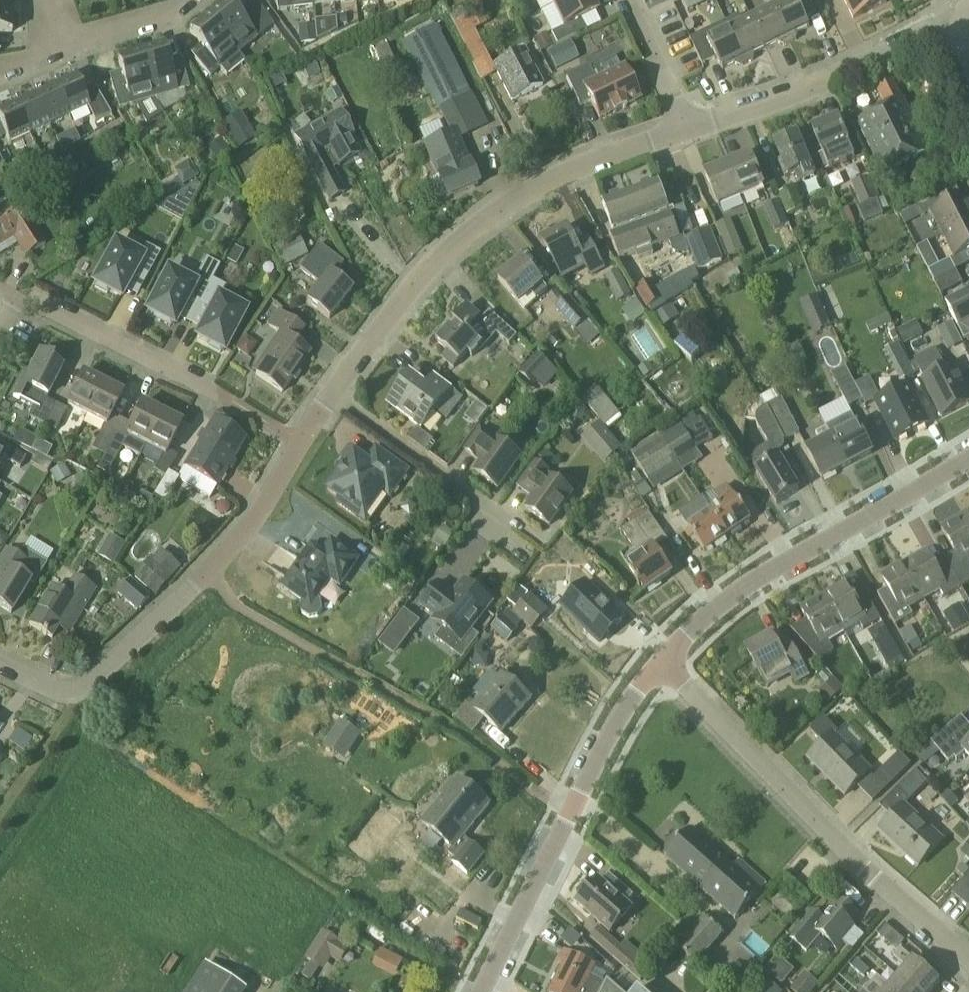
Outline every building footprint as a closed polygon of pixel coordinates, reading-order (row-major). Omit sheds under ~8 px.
[(10,8),(9,0),(0,0),(0,9),(10,8)] [(278,11),(292,9),(313,7),(312,0),(277,0),(278,11)] [(553,6),(563,28),(552,33),(557,45),(579,34),(574,23),(597,12),(595,7),(599,5),(596,0),(565,0),(553,6)] [(774,10),(791,44),(797,41),(798,36),(797,33),(810,27),(806,18),(817,13),(810,0),(795,0),(774,10)] [(886,0),(845,0),(854,19),(887,3),(886,0)] [(227,1),(210,15),(239,53),(274,25),(260,5),(242,20),(227,1)] [(0,9),(0,33),(12,31),(10,8),(0,9)] [(774,10),(753,20),(766,48),(778,42),(780,45),(784,47),(791,44),(774,10)] [(239,54),(239,53),(210,15),(190,31),(206,50),(195,58),(211,77),(220,69),(227,76),(245,61),(239,54)] [(740,15),(727,22),(747,64),(754,61),(755,57),(754,54),(766,48),(753,20),(745,24),(740,15)] [(468,16),(455,22),(466,45),(479,38),(468,16)] [(328,19),(315,21),(315,24),(317,40),(330,34),(328,19)] [(727,22),(690,39),(703,66),(717,59),(722,70),(735,63),(737,66),(741,67),(747,64),(727,22)] [(315,24),(299,26),(301,42),(317,40),(315,24)] [(578,59),(570,42),(548,52),(556,69),(578,59)] [(444,44),(414,60),(451,132),(424,144),(425,147),(438,176),(437,176),(446,197),(478,184),(469,162),(468,163),(457,137),(484,122),(469,92),(469,93),(444,44)] [(165,45),(143,52),(156,98),(192,87),(185,64),(172,68),(165,45)] [(525,49),(494,65),(512,101),(543,85),(525,49)] [(124,78),(111,82),(120,110),(137,105),(146,121),(162,113),(154,99),(155,99),(141,53),(119,60),(124,78)] [(311,62),(301,69),(308,80),(319,74),(311,62)] [(590,67),(567,78),(581,107),(591,101),(600,119),(614,113),(614,114),(627,108),(626,107),(640,100),(635,90),(639,88),(633,76),(629,78),(624,68),(600,80),(595,69),(592,68),(590,68),(590,67)] [(286,84),(281,73),(267,80),(272,91),(286,84)] [(874,82),(887,107),(857,122),(884,176),(931,152),(904,99),(891,73),(874,82)] [(77,74),(57,83),(71,115),(91,107),(97,121),(113,114),(95,83),(84,88),(77,74)] [(57,83),(37,92),(52,124),(71,115),(57,83)] [(37,92),(17,101),(32,133),(52,124),(37,92)] [(202,110),(211,105),(205,94),(196,99),(202,110)] [(32,133),(17,101),(0,109),(0,117),(12,143),(32,133)] [(310,135),(299,141),(317,175),(330,202),(344,194),(330,169),(360,153),(352,137),(354,136),(352,132),(342,114),(336,118),(335,116),(334,113),(306,129),(307,131),(310,135)] [(247,124),(241,114),(223,128),(238,151),(257,139),(247,124)] [(856,159),(839,119),(813,130),(830,170),(856,159)] [(65,133),(55,138),(61,150),(71,145),(65,133)] [(816,177),(799,135),(776,145),(782,159),(779,161),(786,178),(797,173),(802,183),(816,177)] [(557,138),(545,143),(548,151),(560,147),(557,138)] [(232,154),(221,141),(208,150),(219,164),(232,154)] [(53,153),(43,158),(47,168),(57,163),(53,153)] [(743,159),(729,165),(742,197),(765,188),(751,155),(743,159)] [(963,159),(954,163),(959,173),(967,169),(963,159)] [(64,160),(36,177),(40,186),(50,180),(55,187),(73,175),(64,160)] [(190,162),(175,171),(184,187),(200,178),(190,162)] [(742,197),(729,165),(706,174),(719,206),(742,197)] [(869,177),(852,185),(861,206),(858,208),(865,225),(885,216),(879,201),(879,200),(869,177)] [(195,183),(155,208),(181,222),(201,186),(195,183)] [(604,204),(614,230),(668,210),(658,183),(604,204)] [(796,187),(779,194),(788,216),(804,209),(804,208),(800,197),(796,187)] [(943,234),(968,221),(968,203),(964,194),(943,205),(937,195),(916,206),(921,217),(932,211),(943,234)] [(18,197),(0,208),(0,245),(15,236),(27,255),(46,244),(18,197)] [(780,201),(765,207),(775,230),(790,224),(780,201)] [(619,233),(611,237),(620,261),(637,254),(639,259),(654,253),(652,248),(670,242),(671,241),(682,237),(686,236),(676,212),(672,214),(663,217),(648,223),(619,233)] [(943,234),(955,257),(968,250),(968,221),(943,234)] [(589,236),(575,243),(568,230),(545,243),(563,278),(585,267),(591,277),(606,270),(589,236)] [(711,232),(688,240),(693,253),(700,271),(723,262),(722,260),(715,242),(711,232)] [(745,252),(736,232),(723,238),(730,257),(745,252)] [(298,235),(273,247),(282,268),(308,255),(298,235)] [(671,241),(670,242),(674,253),(685,256),(693,253),(688,240),(686,236),(682,237),(671,241)] [(121,297),(136,269),(148,276),(161,253),(146,245),(140,256),(116,243),(95,283),(97,284),(96,287),(107,293),(109,290),(121,297)] [(300,269),(320,285),(307,301),(330,319),(352,291),(334,277),(344,264),(319,244),(300,269)] [(234,245),(226,259),(235,264),(243,250),(234,245)] [(169,271),(148,311),(150,312),(149,315),(161,322),(163,318),(175,325),(189,297),(201,303),(213,280),(218,271),(221,265),(220,265),(207,258),(193,283),(169,271)] [(950,259),(929,271),(934,282),(956,271),(950,259)] [(500,280),(519,303),(525,310),(548,291),(542,284),(523,261),(500,280)] [(829,263),(810,271),(816,284),(834,276),(829,263)] [(618,269),(605,277),(612,288),(619,302),(632,295),(625,280),(618,269)] [(653,281),(637,290),(648,309),(649,308),(653,315),(667,306),(667,305),(684,296),(674,278),(657,288),(653,281)] [(213,309),(198,337),(210,343),(208,347),(221,353),(222,350),(224,351),(246,311),(221,298),(227,287),(223,285),(213,280),(201,303),(213,309)] [(959,327),(965,341),(968,339),(968,292),(946,303),(959,327)] [(819,296),(803,304),(816,334),(832,327),(819,296)] [(570,297),(558,307),(576,330),(589,346),(601,335),(570,297)] [(638,302),(625,311),(633,322),(646,313),(638,302)] [(673,305),(653,318),(661,330),(680,317),(673,305)] [(451,325),(436,341),(448,352),(443,358),(454,368),(468,353),(472,357),(495,332),(510,345),(518,336),(490,312),(483,320),(468,307),(454,321),(457,324),(454,328),(451,325)] [(282,392),(310,352),(295,342),(304,328),(279,312),(270,326),(283,335),(256,374),(282,392)] [(878,320),(867,325),(871,334),(882,330),(878,320)] [(917,322),(898,331),(905,345),(924,335),(917,322)] [(953,322),(938,330),(948,351),(965,343),(954,323),(953,322)] [(691,335),(677,339),(681,357),(695,354),(691,335)] [(552,336),(545,342),(554,351),(560,345),(552,336)] [(249,338),(239,353),(250,359),(259,345),(249,338)] [(915,361),(916,361),(919,369),(925,380),(923,381),(942,418),(968,404),(968,394),(954,365),(947,369),(937,350),(915,361)] [(41,351),(25,382),(22,381),(14,396),(37,408),(32,418),(45,425),(56,404),(43,397),(44,394),(47,396),(62,367),(53,362),(55,359),(41,351)] [(668,354),(660,360),(665,369),(674,364),(668,354)] [(540,356),(520,377),(532,388),(537,383),(545,391),(560,375),(540,356)] [(649,366),(641,372),(647,381),(655,376),(649,366)] [(67,406),(87,416),(103,384),(84,373),(67,406)] [(422,428),(435,411),(447,421),(462,400),(450,390),(437,380),(429,390),(411,376),(390,404),(422,428)] [(852,378),(838,385),(849,408),(864,400),(852,378)] [(103,384),(87,416),(106,426),(123,394),(103,384)] [(597,386),(582,399),(590,409),(606,427),(620,414),(597,386)] [(929,425),(909,386),(877,403),(896,441),(929,425)] [(782,399),(768,406),(770,410),(786,440),(800,433),(782,399)] [(56,404),(45,425),(56,431),(67,410),(56,404)] [(126,440),(122,448),(139,457),(145,446),(162,414),(142,404),(126,436),(127,436),(125,439),(126,440)] [(574,406),(571,417),(582,420),(585,409),(574,406)] [(754,465),(757,470),(756,471),(777,505),(800,491),(779,457),(781,456),(779,452),(782,450),(783,448),(785,446),(785,443),(784,441),(786,440),(770,410),(768,406),(762,410),(759,412),(758,416),(757,419),(757,423),(758,426),(760,429),(769,444),(761,449),(757,452),(754,456),(754,460),(754,465)] [(675,424),(657,435),(676,463),(697,450),(715,439),(701,417),(698,419),(694,413),(675,425),(675,424)] [(162,414),(145,446),(163,455),(155,471),(166,477),(177,456),(168,451),(182,425),(162,414)] [(853,414),(827,427),(833,438),(848,467),(873,454),(853,414)] [(184,466),(185,467),(178,478),(210,498),(217,487),(218,487),(247,440),(229,429),(232,424),(230,420),(221,415),(216,415),(214,419),(213,419),(184,466)] [(598,421),(581,437),(604,462),(622,446),(598,421)] [(821,444),(808,451),(823,480),(848,467),(833,438),(827,427),(816,433),(821,444)] [(92,449),(104,455),(115,434),(103,428),(92,449)] [(19,429),(13,441),(32,450),(38,439),(19,429)] [(499,489),(522,457),(499,440),(498,441),(482,429),(466,451),(482,463),(475,472),(499,489)] [(115,434),(104,455),(115,461),(122,448),(126,440),(125,439),(115,434)] [(657,435),(631,452),(649,481),(676,463),(657,435)] [(5,459),(21,468),(27,457),(6,445),(0,454),(0,467),(5,459)] [(355,451),(328,489),(340,498),(337,502),(354,515),(368,524),(388,497),(390,498),(391,497),(409,471),(377,448),(368,461),(355,451)] [(550,526),(573,493),(547,474),(549,471),(537,462),(519,487),(535,498),(527,509),(550,526)] [(64,464),(50,472),(57,485),(72,477),(64,464)] [(713,491),(702,498),(704,500),(711,510),(729,536),(752,520),(728,485),(715,493),(713,491)] [(142,490),(138,498),(150,505),(154,496),(142,490)] [(702,498),(679,515),(681,517),(705,552),(726,538),(729,536),(711,510),(704,500),(702,498)] [(622,531),(641,557),(628,565),(646,592),(672,574),(655,550),(669,541),(649,512),(645,507),(628,519),(632,524),(622,531)] [(951,569),(956,577),(962,587),(968,583),(968,560),(968,525),(964,515),(941,528),(955,552),(945,558),(951,569)] [(446,525),(433,543),(444,551),(457,533),(446,525)] [(101,551),(98,555),(114,564),(116,559),(125,543),(110,534),(101,551)] [(314,548),(299,569),(297,567),(289,578),(291,580),(290,582),(291,592),(304,601),(301,605),(303,613),(310,617),(318,616),(323,609),(321,601),(317,598),(320,594),(319,588),(331,572),(344,581),(359,559),(333,541),(325,551),(321,548),(314,548)] [(8,549),(0,561),(0,577),(4,579),(0,585),(0,606),(11,613),(29,583),(34,586),(48,563),(24,548),(19,556),(8,549)] [(151,557),(134,577),(155,596),(179,568),(160,551),(153,558),(151,557)] [(927,551),(904,564),(924,599),(940,590),(944,597),(962,587),(956,577),(951,569),(945,558),(934,564),(927,551)] [(888,588),(878,594),(896,625),(913,615),(909,608),(924,599),(904,564),(882,577),(888,588)] [(96,590),(75,577),(64,595),(52,588),(30,625),(44,633),(44,634),(47,636),(47,635),(53,638),(66,616),(76,622),(96,590)] [(130,581),(117,595),(137,613),(150,599),(130,581)] [(438,618),(435,621),(463,642),(492,604),(464,583),(455,595),(437,582),(436,584),(439,585),(423,606),(438,618)] [(846,583),(824,596),(844,631),(860,622),(864,630),(881,620),(862,587),(852,593),(846,583)] [(601,643),(623,620),(585,584),(563,607),(601,643)] [(515,610),(508,618),(522,629),(528,622),(534,627),(548,612),(531,597),(521,587),(510,599),(518,606),(515,610)] [(824,596),(801,609),(808,620),(792,629),(819,660),(835,651),(828,640),(844,631),(824,596)] [(952,629),(968,619),(961,606),(944,615),(952,629)] [(518,629),(517,629),(504,617),(503,616),(492,628),(507,641),(518,629)] [(413,629),(398,617),(378,643),(394,655),(413,629)] [(883,623),(867,632),(890,671),(905,662),(891,637),(883,623)] [(793,648),(781,655),(771,636),(747,650),(766,685),(790,672),(796,682),(808,675),(793,648)] [(919,640),(910,645),(914,654),(923,649),(919,640)] [(958,647),(965,655),(968,651),(968,642),(967,640),(958,647)] [(457,717),(470,728),(471,729),(482,717),(503,734),(532,699),(503,674),(473,709),(468,704),(457,717)] [(828,703),(840,694),(831,684),(819,693),(828,703)] [(811,732),(822,743),(809,756),(845,794),(868,773),(853,756),(854,755),(835,736),(839,733),(825,718),(811,732)] [(968,758),(968,731),(958,719),(932,742),(948,762),(962,750),(968,758)] [(340,723),(325,745),(322,750),(343,764),(361,737),(340,723)] [(13,726),(4,739),(22,752),(31,739),(13,726)] [(900,753),(881,772),(892,783),(911,765),(908,762),(900,753)] [(916,771),(897,790),(910,802),(928,783),(916,771)] [(442,797),(422,823),(438,836),(473,792),(457,778),(455,782),(452,779),(440,795),(442,797)] [(949,790),(942,797),(951,808),(959,801),(949,790)] [(473,792),(438,836),(454,849),(450,854),(456,859),(454,862),(468,874),(484,854),(463,838),(490,805),(473,792)] [(375,821),(366,834),(365,835),(379,847),(402,817),(387,804),(374,820),(375,821)] [(919,821),(903,807),(902,806),(893,817),(881,830),(920,864),(942,839),(920,820),(919,821)] [(736,920),(767,885),(739,860),(734,865),(691,827),(665,856),(736,920)] [(602,883),(598,880),(576,904),(612,935),(633,911),(621,900),(628,893),(609,876),(602,883)] [(849,922),(857,913),(840,898),(823,918),(811,908),(788,935),(807,951),(821,935),(838,950),(856,928),(849,922)] [(701,915),(675,945),(696,964),(722,935),(701,915)] [(905,939),(886,924),(878,933),(897,949),(905,939)] [(591,937),(642,982),(643,980),(651,972),(623,948),(600,927),(591,937)] [(324,932),(306,958),(312,962),(321,967),(330,952),(342,960),(349,948),(342,944),(342,943),(324,932)] [(383,946),(374,964),(397,975),(406,958),(383,946)] [(894,957),(907,968),(899,977),(916,991),(932,991),(940,982),(914,960),(900,949),(894,957)] [(605,983),(590,975),(594,967),(563,951),(557,963),(562,965),(548,991),(600,991),(605,983)] [(777,956),(765,969),(766,970),(782,983),(793,970),(778,957),(777,956)] [(853,963),(861,976),(870,970),(863,957),(853,963)] [(606,959),(597,969),(609,979),(617,969),(606,959)] [(312,962),(303,977),(311,982),(321,967),(312,962)] [(189,991),(248,991),(249,991),(207,964),(195,982),(189,991)] [(791,991),(792,991),(814,991),(820,985),(805,973),(791,991)] [(871,983),(881,991),(916,991),(899,977),(890,987),(877,976),(871,983)] [(608,979),(602,991),(623,991),(608,979)] [(871,983),(864,991),(865,991),(881,991),(871,983)] [(770,984),(763,991),(780,991),(770,984)]
